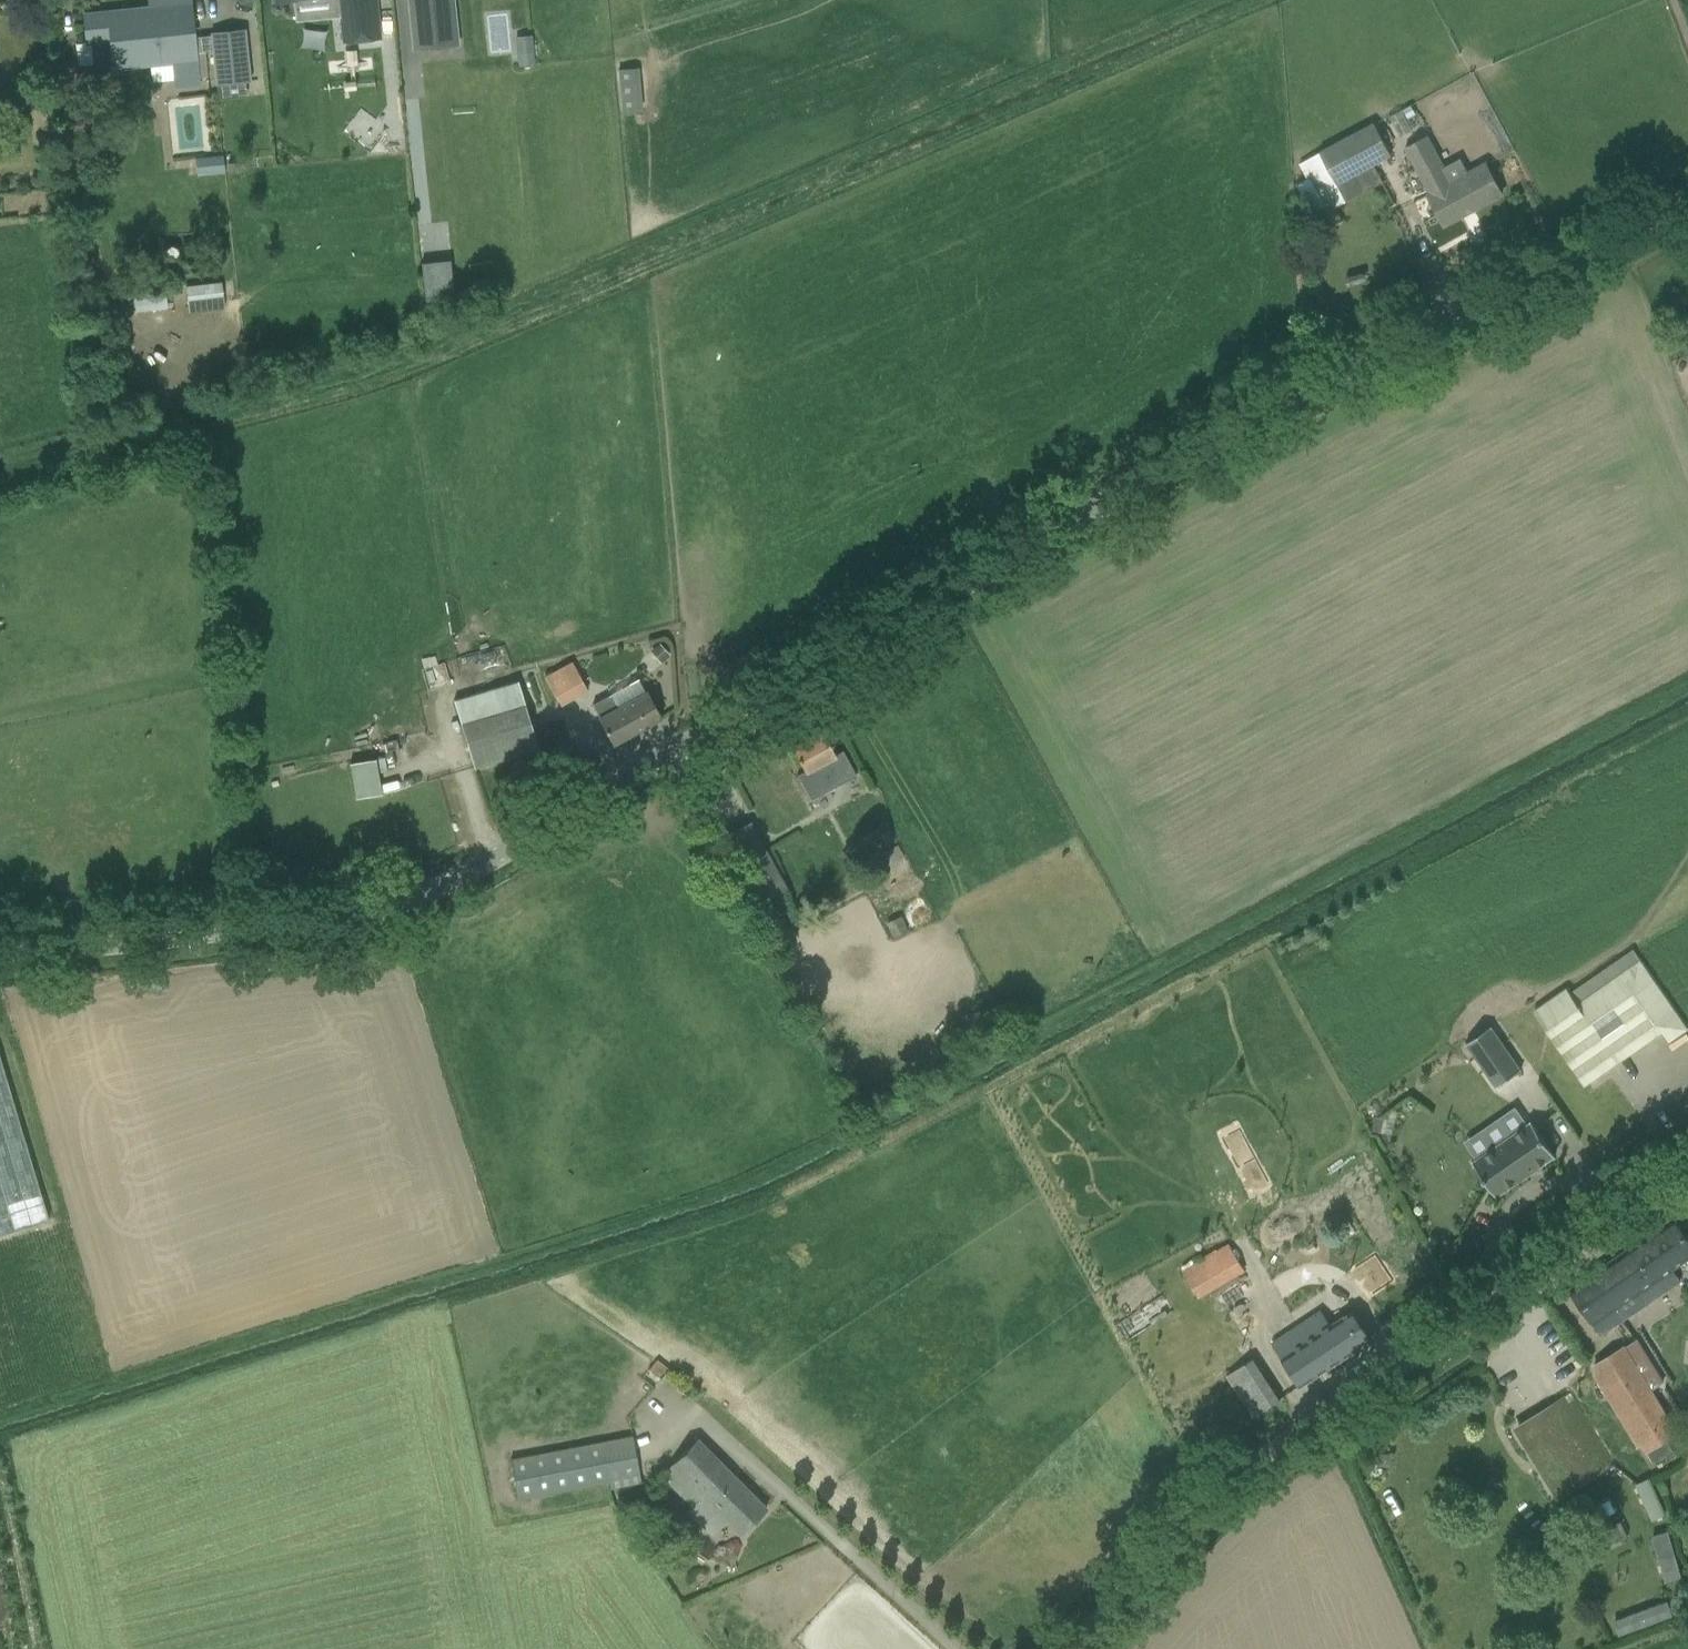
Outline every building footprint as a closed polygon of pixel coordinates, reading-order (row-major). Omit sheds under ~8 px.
[(200,52),(198,37),(194,37),(190,0),(149,0),(150,7),(83,14),(86,43),(111,40),(115,69),(174,61),(177,87),(202,84),(200,52)] [(344,39),(380,35),(376,0),(340,0),(344,39)] [(414,49),(458,44),(454,0),(409,0),(414,49)] [(198,37),(200,52),(212,51),(216,85),(217,85),(218,99),(247,96),(246,82),(252,81),(246,29),(212,32),(212,35),(198,37)] [(535,64),(534,53),(518,55),(519,66),(535,64)] [(618,70),(621,111),(642,109),(639,68),(618,70)] [(1412,106),(1403,110),(1408,119),(1416,115),(1412,106)] [(1393,156),(1375,123),(1299,164),(1307,178),(1297,184),(1314,216),(1348,199),(1384,180),(1378,169),(1376,165),(1393,156)] [(1404,148),(1445,225),(1502,194),(1487,166),(1469,175),(1461,159),(1444,167),(1429,136),(1404,148)] [(223,156),(195,158),(197,176),(225,173),(223,156)] [(1342,221),(1338,207),(1325,211),(1329,225),(1342,221)] [(425,260),(427,298),(456,297),(455,259),(425,260)] [(186,286),(188,300),(223,295),(221,282),(186,286)] [(165,293),(140,294),(141,306),(166,305),(165,293)] [(670,654),(660,643),(651,651),(662,662),(670,654)] [(562,705),(590,689),(573,659),(545,675),(562,705)] [(474,768),(539,748),(518,679),(454,698),(474,768)] [(593,706),(614,744),(661,718),(647,691),(618,707),(612,695),(593,706)] [(835,754),(822,731),(792,747),(805,770),(797,775),(811,800),(856,775),(843,750),(835,754)] [(385,757),(376,759),(378,773),(388,771),(385,757)] [(785,886),(751,819),(714,838),(748,904),(785,886)] [(880,835),(887,847),(897,841),(891,829),(880,835)] [(885,851),(891,864),(903,857),(896,845),(885,851)] [(892,938),(909,930),(903,917),(886,925),(892,938)] [(1576,1005),(1566,990),(1533,1013),(1544,1028),(1585,1087),(1659,1035),(1665,1044),(1670,1041),(1687,1028),(1687,1026),(1642,960),(1622,973),(1576,1005)] [(1494,1083),(1519,1066),(1489,1024),(1465,1040),(1494,1083)] [(49,1217),(0,1055),(0,1232),(49,1217)] [(1532,1122),(1531,1123),(1475,1162),(1474,1162),(1473,1163),(1497,1197),(1498,1196),(1554,1156),(1555,1157),(1556,1156),(1532,1122)] [(1674,1218),(1571,1288),(1602,1334),(1679,1281),(1671,1270),(1687,1259),(1687,1238),(1674,1218)] [(1246,1269),(1230,1242),(1185,1268),(1201,1296),(1246,1269)] [(1301,1386),(1372,1339),(1353,1310),(1329,1326),(1320,1312),(1273,1343),(1301,1386)] [(1679,1430),(1654,1388),(1665,1382),(1650,1357),(1638,1338),(1627,1345),(1595,1365),(1647,1450),(1654,1462),(1673,1450),(1666,1438),(1679,1430)] [(1250,1416),(1281,1400),(1259,1356),(1228,1372),(1250,1416)] [(1571,1392),(1514,1427),(1528,1451),(1533,1448),(1548,1474),(1544,1476),(1559,1500),(1616,1465),(1571,1392)] [(728,1521),(740,1534),(766,1508),(698,1437),(661,1473),(693,1505),(703,1496),(728,1521)] [(519,1500),(609,1483),(601,1441),(511,1458),(519,1500)] [(1666,1515),(1650,1478),(1636,1484),(1652,1521),(1666,1515)] [(1578,1540),(1585,1556),(1628,1537),(1621,1521),(1578,1540)] [(1682,1577),(1669,1531),(1653,1536),(1666,1582),(1682,1577)] [(1673,1615),(1668,1601),(1614,1621),(1620,1634),(1673,1615)]
